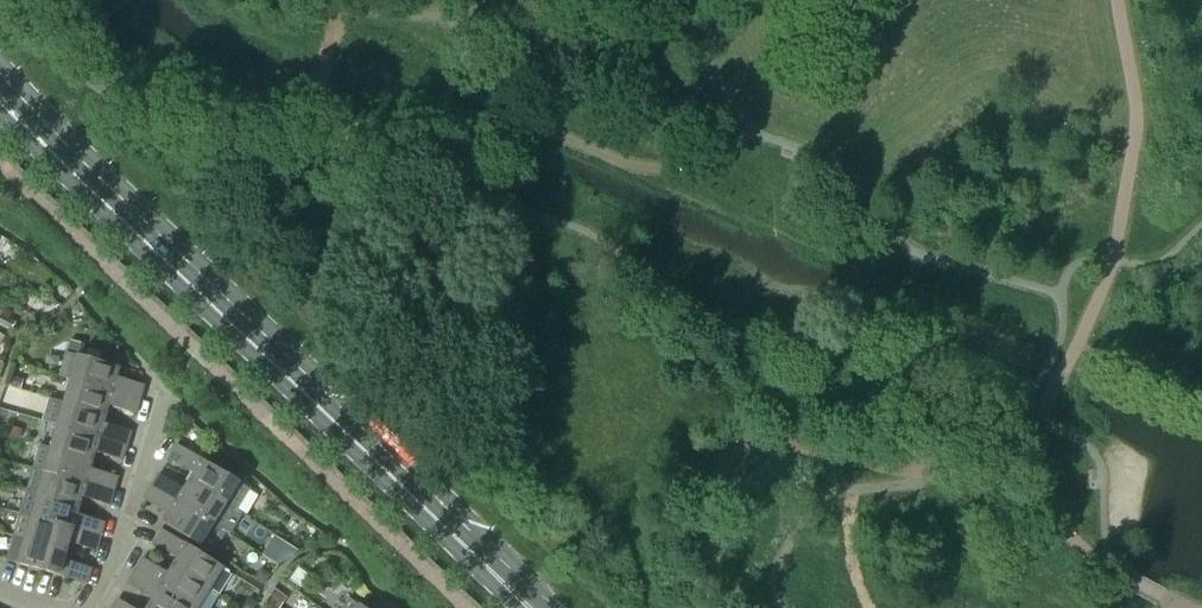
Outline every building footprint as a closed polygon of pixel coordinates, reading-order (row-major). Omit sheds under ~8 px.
[(115,378),(118,368),(66,353),(59,377),(70,380),(139,400),(143,386),(115,378)] [(139,400),(70,380),(63,403),(105,415),(107,406),(135,414),(139,400)] [(102,424),(105,415),(63,403),(51,399),(45,422),(56,426),(126,446),(130,432),(102,424)] [(126,446),(56,426),(50,448),(91,460),(94,452),(122,460),(126,446)] [(89,469),(91,460),(50,448),(39,445),(33,468),(113,491),(117,477),(89,469)] [(248,489),(176,445),(168,459),(192,474),(188,482),(225,504),(235,510),(248,489)] [(113,491),(33,468),(26,491),(78,506),(81,497),(109,505),(113,491)] [(225,504),(188,482),(183,489),(158,474),(150,487),(224,532),(212,524),(225,504)] [(224,532),(150,487),(143,499),(167,514),(162,523),(199,546),(211,553),(224,532)] [(76,515),(78,506),(26,491),(26,492),(36,495),(30,517),(99,537),(103,523),(76,515)] [(99,537),(30,517),(20,514),(13,537),(65,552),(68,543),(95,551),(99,537)] [(229,572),(160,530),(152,543),(176,558),(171,566),(219,596),(219,595),(216,593),(229,572)] [(62,561),(65,552),(13,537),(6,560),(86,584),(90,569),(62,561)] [(279,540),(267,559),(277,565),(297,551),(279,540)] [(171,566),(167,574),(142,559),(134,571),(195,607),(211,607),(219,596),(171,566)] [(134,571),(127,583),(152,599),(147,607),(149,607),(195,607),(134,571)] [(117,599),(112,607),(131,607),(117,599)] [(349,599),(342,607),(362,607),(349,599)]
